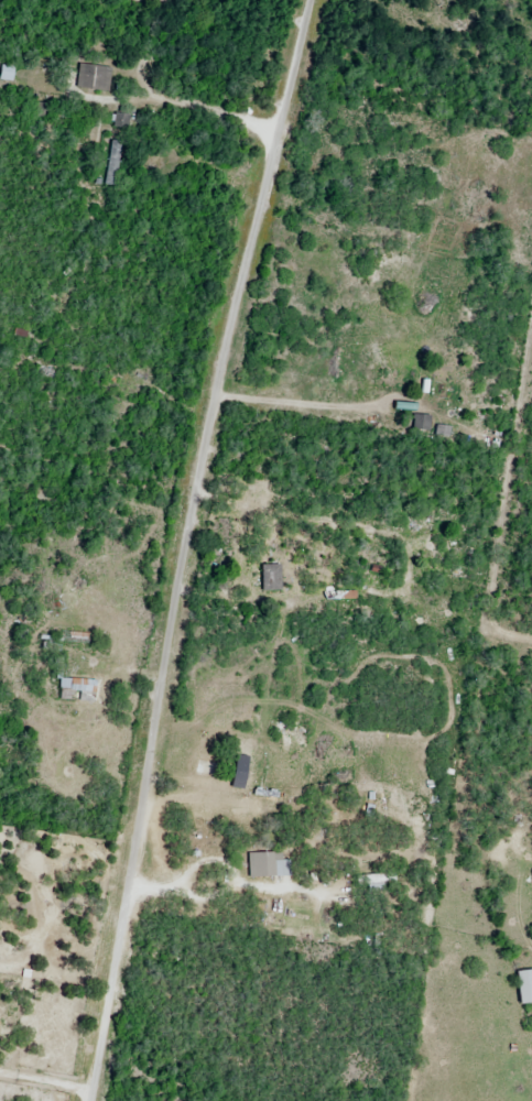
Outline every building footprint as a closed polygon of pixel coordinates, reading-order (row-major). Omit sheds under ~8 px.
[(12,83),(16,67),(0,64),(0,66),(0,81),(12,83)] [(111,91),(111,67),(77,67),(77,91),(111,91)] [(128,128),(128,116),(115,116),(115,128),(128,128)] [(117,187),(121,143),(109,142),(105,186),(117,187)] [(430,416),(413,416),(413,433),(430,433),(430,416)] [(450,427),(435,427),(435,442),(450,442),(450,427)] [(262,566),(262,591),(281,591),(281,566),(262,566)] [(61,637),(40,637),(39,652),(88,654),(89,633),(61,632),(61,637)] [(54,701),(95,702),(96,681),(73,680),(74,665),(55,664),(54,701)] [(247,780),(249,747),(233,745),(231,779),(247,780)] [(248,854),(248,878),(287,878),(287,854),(248,854)] [(356,891),(385,891),(385,885),(395,885),(395,875),(356,875),(356,891)] [(517,972),(520,1005),(531,1004),(531,971),(517,972)]
